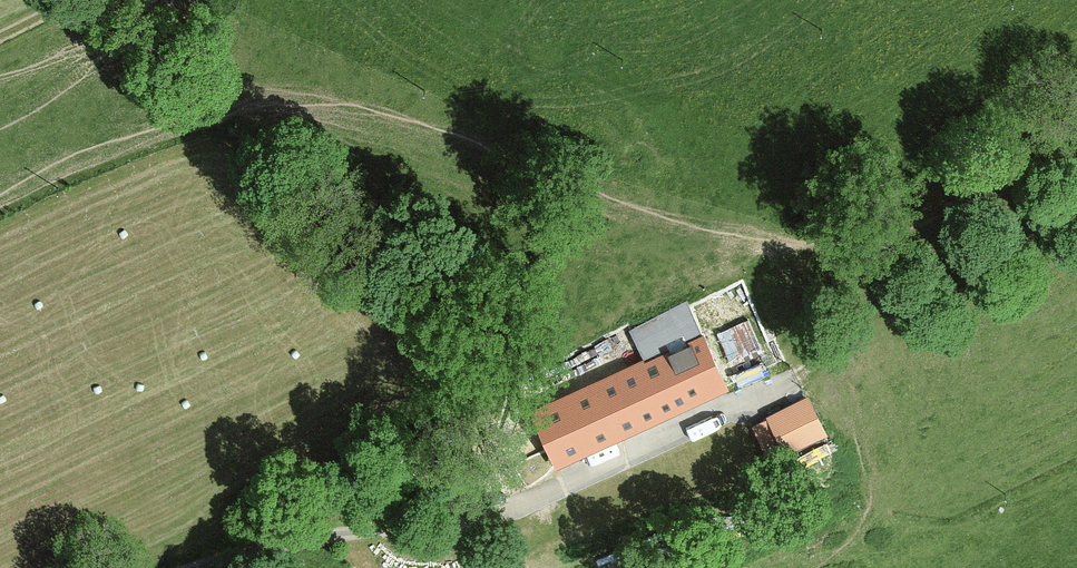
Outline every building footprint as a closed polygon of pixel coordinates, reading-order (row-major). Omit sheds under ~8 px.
[(655,359),(534,414),(560,471),(733,391),(691,299),(639,323),(655,359)] [(814,400),(771,421),(789,457),(832,436),(814,400)]
